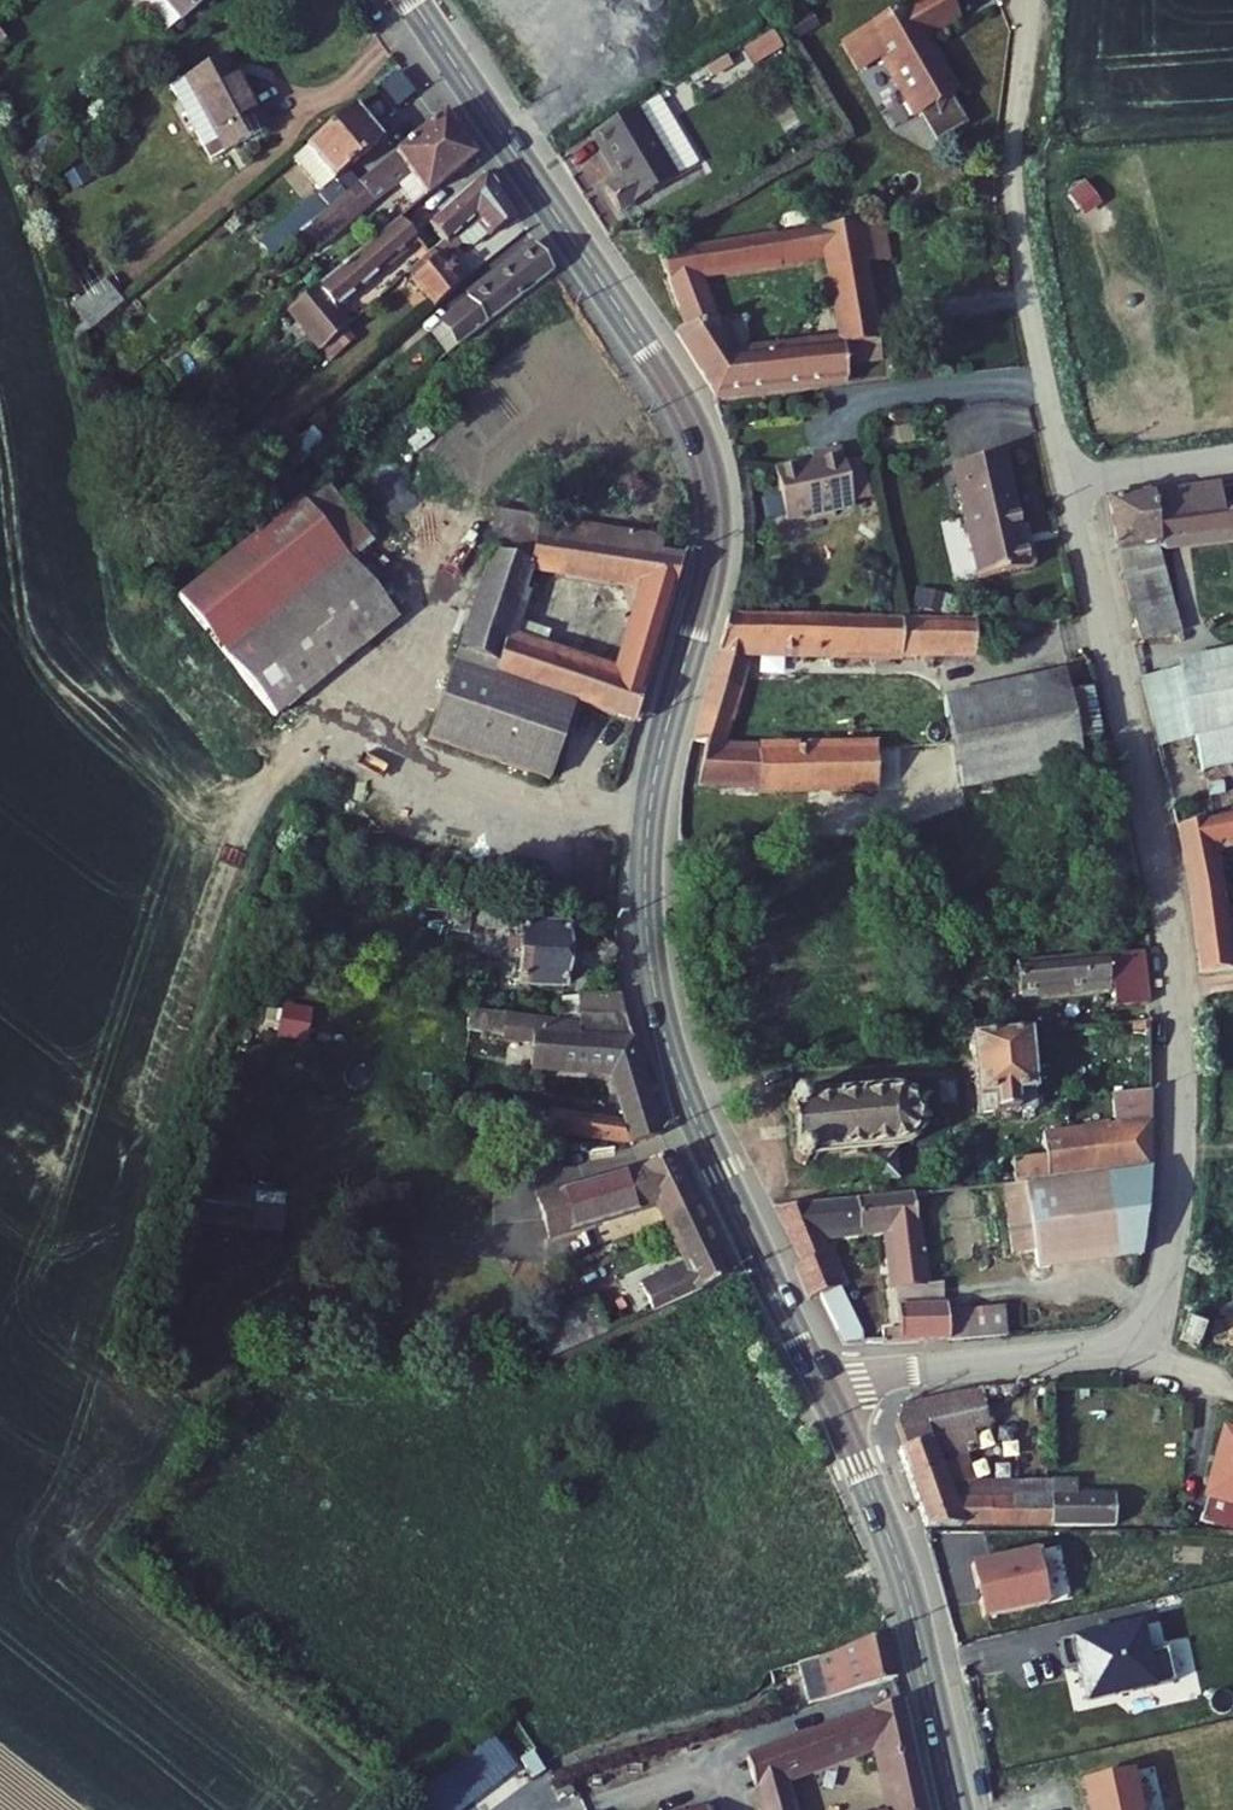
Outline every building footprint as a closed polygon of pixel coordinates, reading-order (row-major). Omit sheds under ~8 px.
[(163,37),(207,0),(132,0),(163,37)] [(959,92),(928,39),(961,20),(949,0),(922,0),(844,45),(861,75),(885,61),(917,116),(959,92)] [(774,27),(742,42),(751,61),(783,45),(774,27)] [(224,59),(169,91),(210,167),(271,131),(262,114),(256,118),(224,59)] [(959,92),(917,116),(918,118),(960,94),(959,92)] [(640,114),(681,184),(703,170),(660,99),(639,111),(640,114)] [(681,184),(640,114),(639,111),(591,139),(621,187),(607,195),(621,219),(681,184)] [(352,113),(306,152),(334,187),(301,215),(312,228),(319,222),(345,200),(358,189),(348,176),(381,148),(352,113)] [(443,117),(437,122),(358,189),(369,201),(405,171),(427,200),(473,161),(443,117)] [(499,233),(515,220),(484,177),(461,197),(435,219),(429,224),(440,236),(432,243),(435,248),(480,211),(499,233)] [(435,219),(461,197),(452,187),(426,209),(435,219)] [(345,200),(319,222),(352,261),(369,248),(378,240),(345,200)] [(419,244),(400,222),(378,240),(369,248),(388,271),(419,244)] [(892,264),(884,223),(860,227),(868,267),(892,264)] [(718,304),(708,276),(811,261),(813,274),(839,271),(842,293),(827,296),(833,322),(877,313),(868,267),(860,227),(662,257),(687,313),(718,304)] [(555,275),(534,246),(464,302),(467,307),(441,328),(459,351),(555,275)] [(337,314),(388,271),(369,248),(352,261),(288,315),(320,353),(348,328),(337,314)] [(430,312),(456,290),(440,270),(447,264),(435,248),(412,267),(418,274),(406,283),(430,312)] [(74,310),(91,331),(122,305),(105,284),(74,310)] [(726,321),(718,304),(687,313),(695,331),(726,321)] [(877,313),(833,322),(826,323),(830,342),(880,332),(877,313)] [(681,335),(719,398),(889,377),(880,332),(830,342),(821,344),(822,350),(742,358),(726,321),(695,331),(681,335)] [(805,467),(780,473),(792,522),(859,507),(846,452),(818,458),(819,466),(806,469),(805,467)] [(1015,452),(963,463),(986,578),(1043,566),(1039,544),(1032,544),(1015,452)] [(425,604),(325,484),(183,603),(283,722),(425,604)] [(1154,548),(1232,537),(1232,508),(1231,508),(1228,486),(1112,501),(1119,546),(1120,574),(1127,576),(1142,641),(1173,634),(1154,548)] [(780,491),(764,492),(766,519),(782,518),(780,491)] [(501,518),(459,658),(500,670),(496,682),(579,709),(639,728),(659,659),(630,651),(623,679),(544,656),(549,637),(515,625),(531,575),(648,590),(636,633),(665,641),(687,563),(656,559),(659,543),(501,518)] [(755,661),(984,661),(983,621),(734,622),(707,724),(735,729),(755,661)] [(659,659),(665,641),(636,633),(630,651),(659,659)] [(1158,748),(1196,742),(1201,769),(1232,763),(1232,650),(1142,666),(1158,748)] [(459,658),(453,678),(576,719),(579,709),(496,682),(500,670),(459,658)] [(1063,675),(954,704),(976,792),(1084,764),(1079,742),(1111,733),(1100,689),(1068,696),(1063,675)] [(576,719),(453,678),(432,746),(555,786),(576,719)] [(735,729),(707,724),(701,744),(710,745),(729,748),(735,729)] [(728,755),(729,748),(710,745),(701,791),(766,792),(766,798),(832,798),(833,813),(878,810),(876,763),(839,762),(728,755)] [(1175,826),(1189,898),(1194,946),(1225,942),(1219,886),(1215,887),(1206,839),(1232,834),(1232,814),(1175,826)] [(520,929),(519,985),(565,987),(566,917),(534,917),(533,929),(520,929)] [(486,938),(470,938),(470,958),(486,959),(486,938)] [(1228,965),(1225,942),(1194,946),(1197,968),(1228,965)] [(1122,1008),(1156,1005),(1149,953),(1022,964),(1026,996),(1120,987),(1122,1008)] [(582,994),(580,1013),(628,1020),(623,997),(582,994)] [(577,1032),(633,1040),(628,1020),(580,1013),(578,1027),(577,1032)] [(629,1150),(665,1142),(659,1122),(630,1130),(536,1115),(543,1072),(548,1073),(549,1066),(615,1077),(624,1110),(652,1101),(633,1040),(577,1032),(575,1043),(547,1039),(543,1065),(511,1061),(499,1130),(629,1150)] [(1035,1034),(976,1040),(985,1115),(1044,1109),(1035,1034)] [(901,1095),(900,1092),(872,1095),(872,1100),(843,1103),(842,1099),(821,1101),(819,1102),(820,1104),(819,1105),(812,1102),(809,1102),(806,1103),(801,1107),(808,1165),(810,1167),(817,1170),(821,1168),(822,1165),(829,1164),(830,1169),(850,1166),(849,1160),(878,1157),(883,1202),(896,1201),(894,1187),(911,1185),(908,1156),(910,1154),(920,1152),(924,1155),(929,1150),(926,1147),(933,1136),(937,1137),(941,1134),(935,1129),(940,1125),(939,1120),(935,1117),(938,1114),(935,1111),(932,1111),(922,1101),(925,1097),(919,1093),(916,1099),(901,1095)] [(1120,1128),(1076,1134),(1051,1137),(1054,1158),(1057,1180),(1156,1166),(1157,1092),(1116,1098),(1120,1128)] [(652,1101),(624,1110),(630,1130),(659,1122),(652,1101)] [(1057,1180),(1054,1158),(1019,1162),(1022,1184),(1057,1180)] [(654,1204),(665,1228),(695,1215),(670,1159),(635,1171),(585,1188),(536,1202),(546,1230),(654,1204)] [(1040,1268),(1143,1256),(1158,1166),(1156,1166),(1057,1180),(1022,1184),(1007,1187),(1015,1253),(1038,1250),(1040,1268)] [(253,1186),(202,1182),(200,1201),(252,1206),(253,1186)] [(996,1189),(942,1187),(941,1213),(995,1215),(996,1189)] [(254,1196),(254,1229),(278,1229),(278,1196),(254,1196)] [(930,1289),(909,1199),(896,1201),(883,1202),(784,1214),(788,1226),(826,1310),(821,1312),(837,1341),(867,1330),(825,1238),(894,1237),(906,1293),(930,1289)] [(647,1316),(724,1283),(695,1215),(665,1228),(683,1269),(635,1289),(647,1316)] [(933,1308),(930,1289),(906,1293),(910,1312),(933,1308)] [(555,1314),(567,1349),(602,1333),(588,1301),(555,1314)] [(910,1312),(919,1349),(951,1348),(945,1317),(943,1307),(933,1308),(910,1312)] [(945,1317),(951,1348),(1004,1345),(1002,1313),(945,1317)] [(1055,1484),(954,1483),(946,1462),(967,1454),(960,1433),(998,1419),(989,1394),(925,1397),(917,1399),(909,1402),(905,1404),(898,1412),(912,1448),(904,1451),(932,1527),(939,1527),(955,1528),(966,1528),(967,1525),(1060,1527),(1061,1501),(1055,1501),(1055,1484)] [(1216,1520),(1232,1525),(1232,1445),(1217,1497),(1222,1499),(1216,1520)] [(1088,1484),(1055,1484),(1055,1501),(1061,1501),(1060,1527),(1122,1528),(1123,1501),(1088,1501),(1088,1484)] [(987,1603),(991,1621),(1055,1606),(1043,1553),(979,1568),(984,1591),(988,1591),(990,1603),(987,1603)] [(1095,1705),(1181,1686),(1173,1652),(1152,1657),(1146,1629),(1099,1640),(1099,1638),(1066,1645),(1072,1673),(1087,1670),(1095,1705)] [(824,1699),(895,1678),(882,1634),(829,1657),(833,1672),(818,1676),(824,1699)] [(901,1699),(745,1752),(761,1809),(795,1809),(786,1774),(875,1743),(891,1809),(927,1809),(901,1699)] [(536,1756),(515,1724),(421,1786),(437,1809),(456,1809),(536,1756)] [(1138,1775),(1091,1785),(1096,1809),(1145,1809),(1138,1775)]
